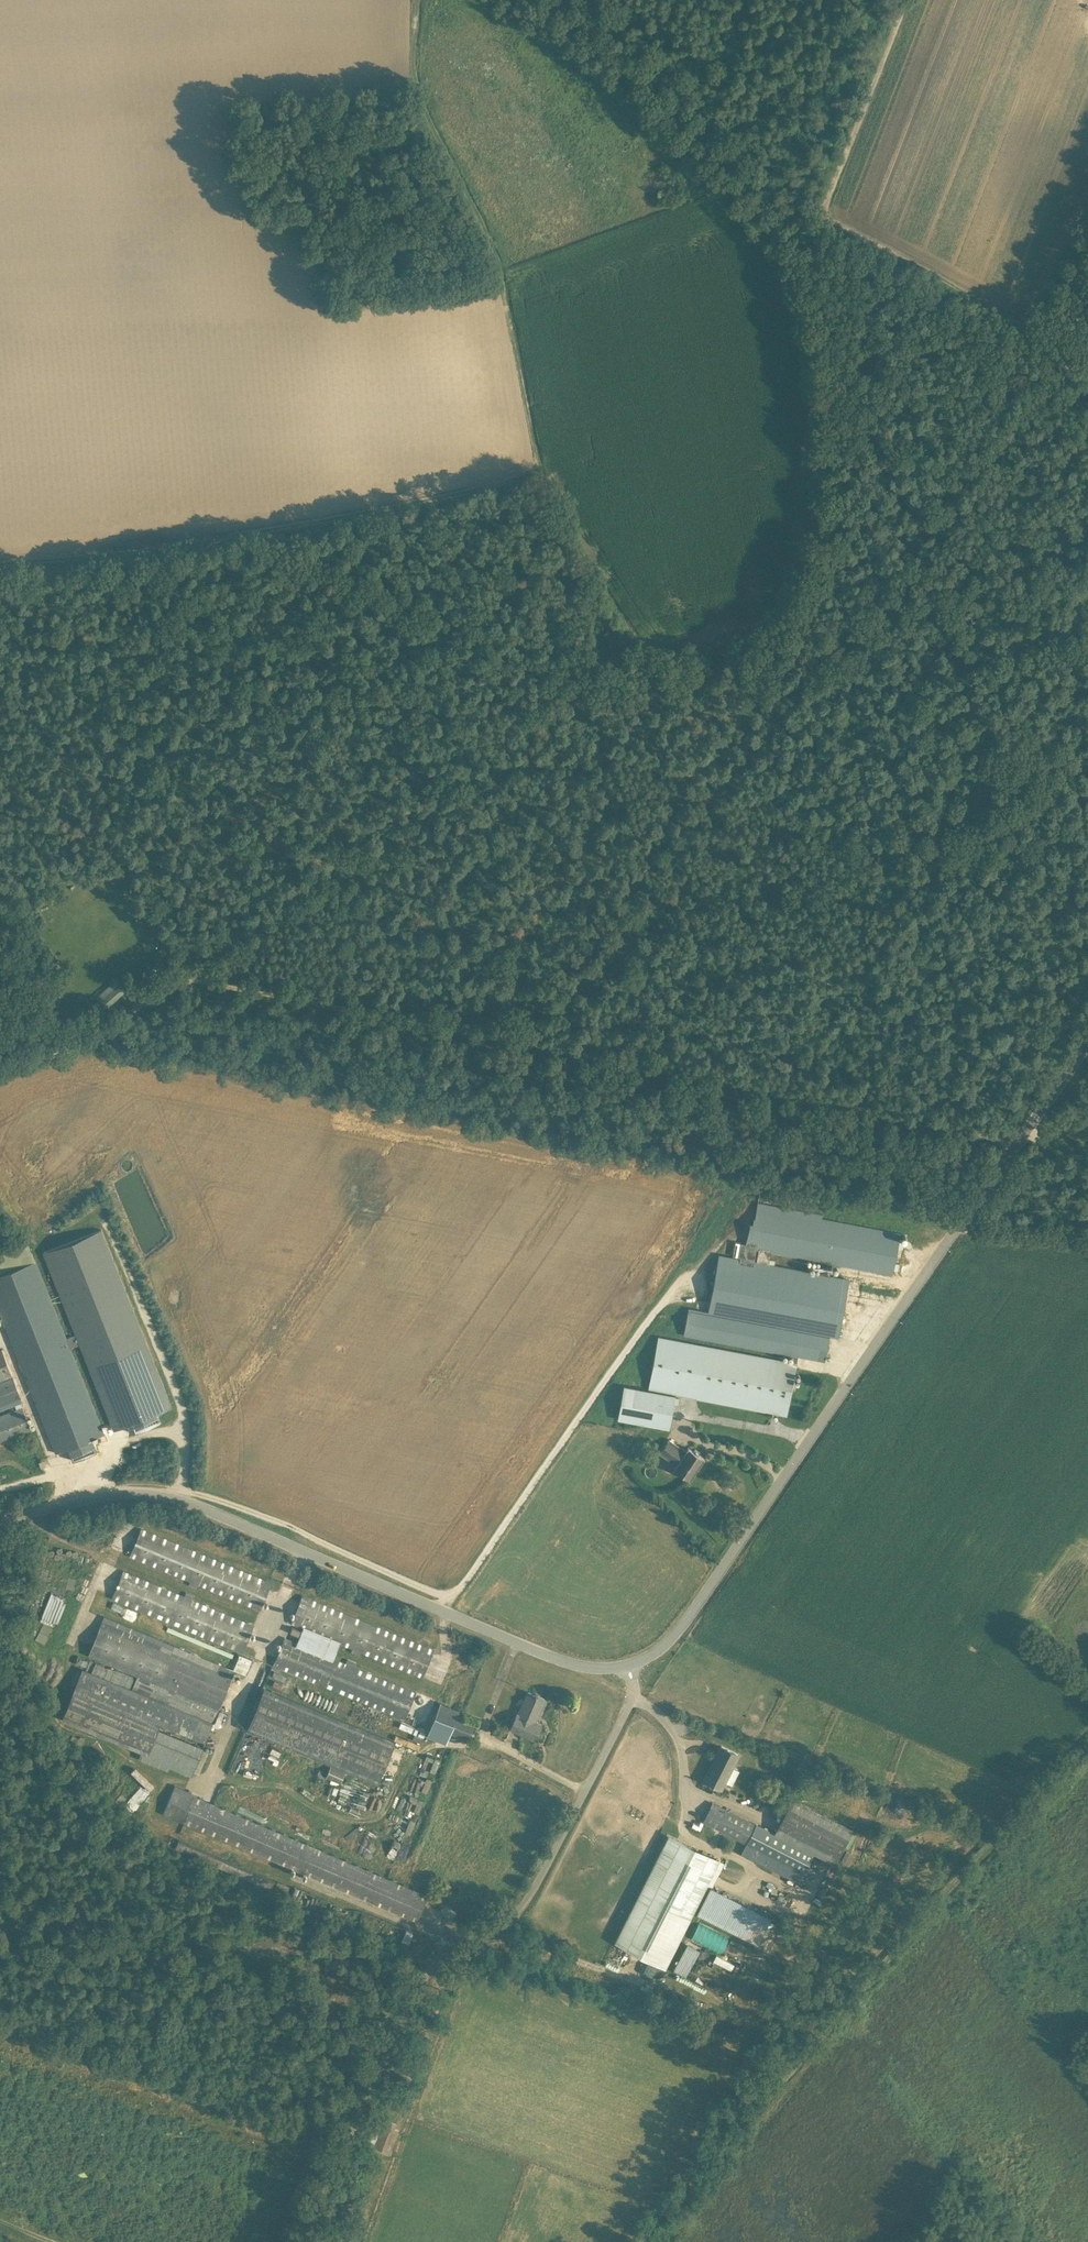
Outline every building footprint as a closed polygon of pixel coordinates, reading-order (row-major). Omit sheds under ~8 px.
[(127,990),(117,979),(97,997),(106,1008),(127,990)] [(895,1269),(894,1269),(900,1232),(821,1217),(822,1213),(821,1213),(823,1202),(825,1191),(761,1179),(759,1190),(801,1198),(799,1209),(758,1201),(750,1244),(736,1241),(733,1255),(720,1253),(708,1311),(688,1307),(683,1334),(793,1355),(792,1360),(657,1335),(648,1388),(696,1397),(696,1398),(786,1414),(797,1354),(825,1360),(830,1335),(838,1337),(849,1279),(829,1275),(832,1263),(893,1274),(893,1272),(894,1273),(895,1269)] [(76,1333),(66,1338),(70,1347),(80,1343),(114,1429),(128,1424),(131,1431),(161,1419),(158,1412),(172,1406),(101,1228),(43,1251),(76,1333)] [(56,1452),(69,1447),(73,1460),(97,1450),(92,1438),(104,1433),(70,1347),(66,1338),(35,1260),(0,1274),(0,1311),(56,1452)] [(31,1428),(22,1405),(21,1402),(23,1402),(2,1347),(0,1347),(0,1410),(17,1404),(18,1407),(0,1414),(0,1440),(31,1428)] [(617,1418),(668,1428),(675,1394),(623,1384),(617,1418)] [(694,1446),(693,1449),(688,1446),(686,1449),(669,1438),(659,1453),(676,1464),(674,1467),(679,1471),(677,1473),(679,1474),(682,1476),(683,1477),(685,1475),(690,1478),(694,1472),(695,1472),(697,1470),(696,1469),(698,1466),(699,1467),(701,1464),(700,1463),(704,1457),(699,1453),(701,1451),(694,1446)] [(260,1610),(272,1582),(269,1581),(268,1581),(142,1528),(141,1528),(130,1555),(190,1581),(188,1584),(197,1588),(199,1584),(260,1610)] [(112,1598),(243,1652),(244,1650),(254,1624),(193,1599),(194,1595),(186,1592),(184,1595),(123,1570),(112,1598)] [(57,1625),(66,1596),(49,1592),(41,1620),(57,1625)] [(361,1652),(423,1677),(434,1649),(434,1650),(302,1595),(291,1622),(352,1648),(351,1651),(360,1655),(361,1652)] [(213,1724),(235,1670),(146,1633),(141,1644),(100,1626),(88,1654),(110,1664),(137,1675),(131,1689),(163,1703),(213,1724)] [(292,1626),(290,1632),(299,1635),(301,1630),(292,1626)] [(333,1642),(307,1631),(302,1643),(328,1654),(333,1642)] [(280,1672),(282,1668),(405,1719),(416,1691),(354,1665),(356,1662),(347,1658),(346,1662),(285,1636),(271,1668),(280,1672)] [(240,1654),(233,1669),(245,1674),(252,1659),(240,1654)] [(204,1746),(158,1727),(160,1721),(75,1686),(62,1717),(141,1751),(138,1758),(168,1770),(170,1767),(191,1776),(204,1746)] [(247,1728),(346,1769),(378,1782),(395,1741),(264,1686),(247,1728)] [(529,1691),(513,1727),(535,1737),(541,1723),(534,1720),(537,1713),(538,1714),(538,1713),(537,1713),(544,1698),(545,1698),(538,1695),(539,1694),(536,1693),(536,1694),(529,1691)] [(438,1706),(431,1723),(450,1731),(457,1714),(438,1706)] [(471,1736),(476,1722),(457,1715),(452,1729),(471,1736)] [(401,1720),(398,1725),(423,1736),(425,1731),(401,1720)] [(206,1744),(208,1740),(163,1723),(161,1728),(206,1744)] [(739,1769),(732,1766),(738,1753),(721,1744),(704,1779),(721,1787),(725,1780),(732,1783),(739,1769)] [(270,1751),(279,1756),(281,1751),(273,1747),(270,1751)] [(421,1774),(427,1774),(428,1769),(437,1770),(438,1757),(423,1755),(421,1774)] [(331,1764),(326,1775),(341,1782),(346,1770),(331,1764)] [(793,1766),(795,1774),(802,1772),(801,1764),(793,1766)] [(154,1785),(135,1767),(131,1771),(150,1789),(154,1785)] [(413,1789),(427,1793),(431,1779),(417,1775),(413,1789)] [(138,1784),(125,1807),(135,1813),(148,1790),(138,1784)] [(417,1920),(428,1895),(196,1796),(196,1794),(175,1785),(163,1813),(184,1822),(185,1821),(417,1920)] [(404,1807),(418,1812),(423,1799),(409,1793),(404,1807)] [(792,1797),(791,1799),(775,1831),(756,1822),(755,1823),(729,1810),(713,1802),(704,1820),(746,1842),(741,1852),(798,1882),(814,1852),(835,1862),(852,1826),(792,1797)] [(670,1833),(615,1941),(665,1966),(718,1861),(720,1858),(670,1833)] [(179,1839),(176,1847),(200,1858),(203,1850),(179,1839)] [(722,1952),(729,1937),(697,1923),(690,1939),(722,1952)] [(739,1932),(755,1940),(758,1934),(742,1926),(739,1932)] [(402,1940),(409,1942),(413,1931),(407,1928),(402,1940)] [(689,1970),(697,1954),(686,1947),(677,1963),(689,1970)] [(713,1960),(731,1969),(732,1968),(734,1963),(716,1954),(713,1960)] [(386,2150),(396,2123),(385,2119),(374,2146),(386,2150)]
